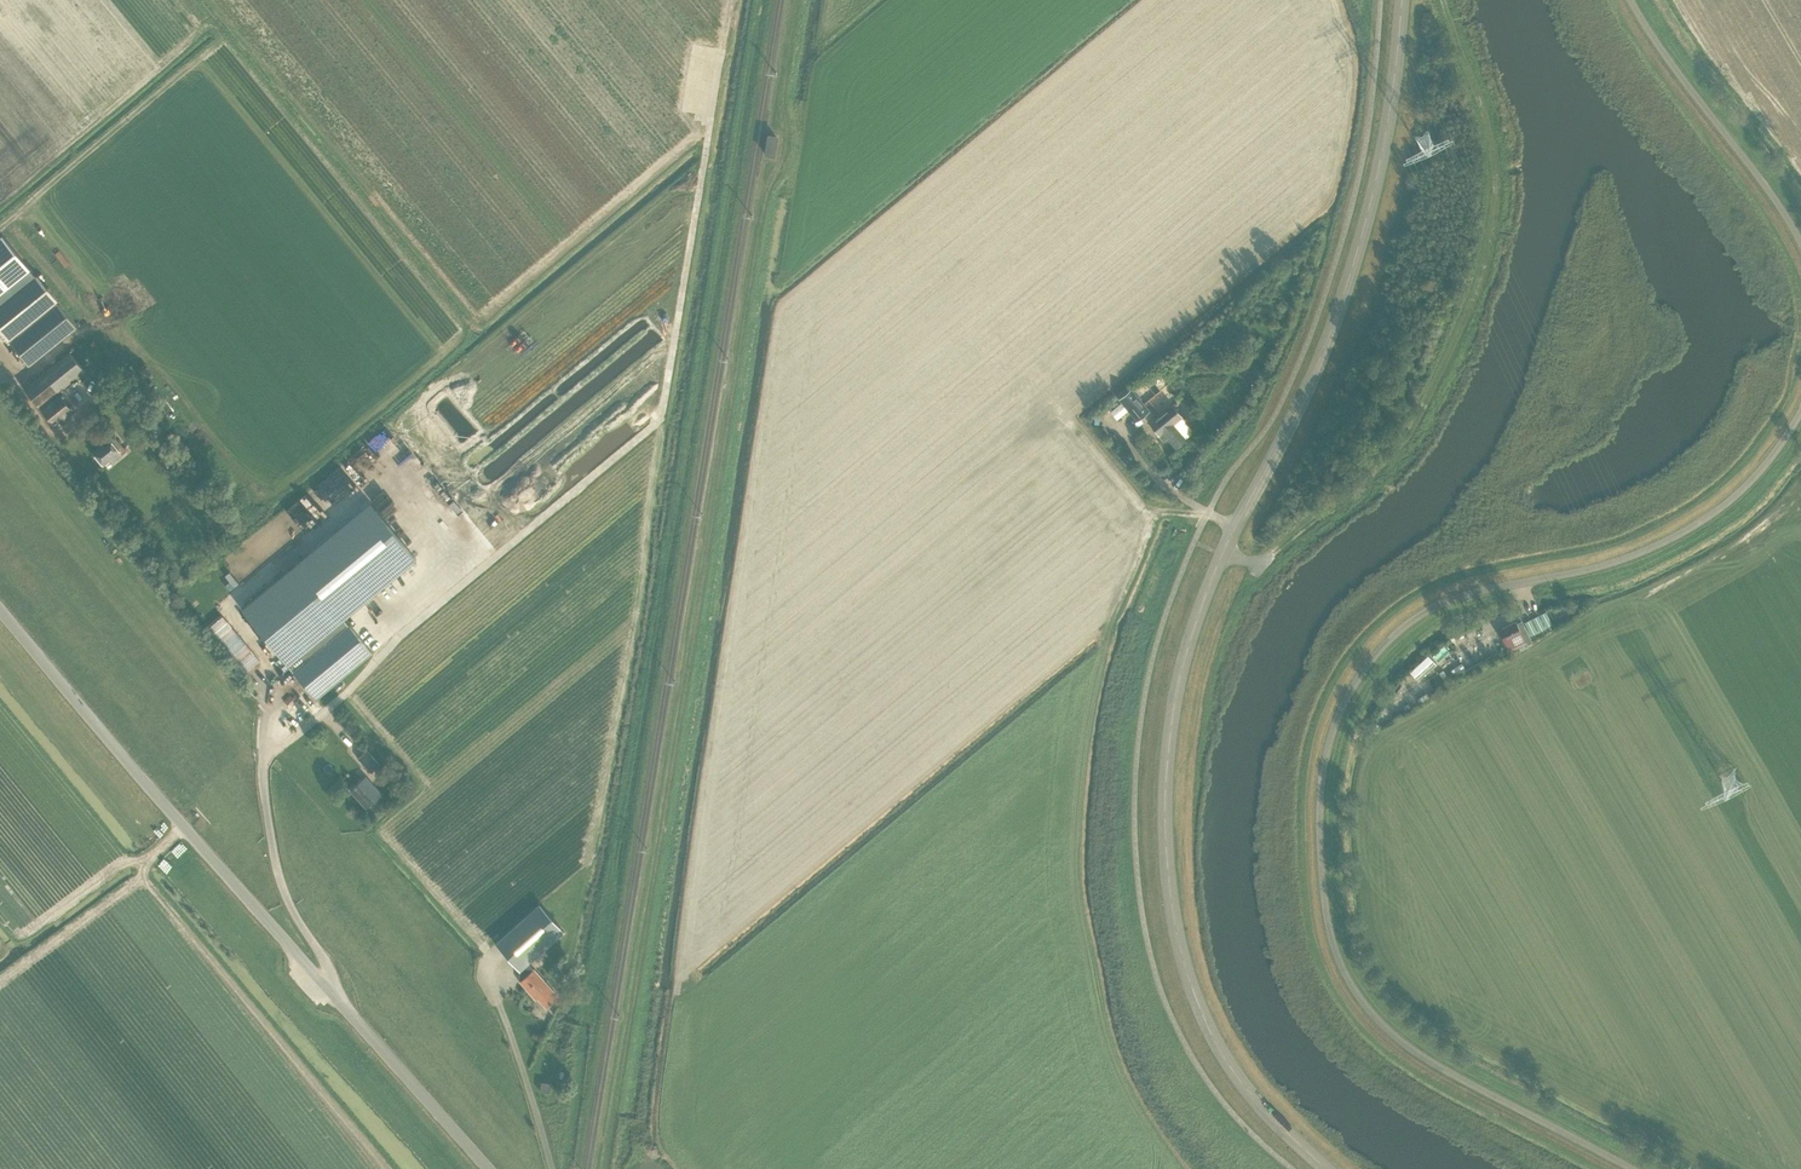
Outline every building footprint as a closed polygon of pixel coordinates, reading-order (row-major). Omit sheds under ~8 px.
[(781,135),(770,133),(767,155),(778,156),(781,135)] [(0,238),(0,306),(6,301),(37,276),(4,235),(0,238)] [(59,303),(57,301),(58,300),(38,275),(37,276),(6,301),(0,306),(0,329),(11,342),(30,365),(78,327),(59,303)] [(86,370),(70,352),(69,351),(24,388),(54,425),(73,409),(59,393),(86,371),(86,370)] [(104,386),(92,395),(98,402),(109,394),(104,386)] [(1137,421),(1149,411),(1132,389),(1120,399),(1137,421)] [(1174,424),(1183,417),(1171,403),(1149,422),(1160,435),(1159,436),(1164,442),(1168,437),(1176,448),(1187,439),(1174,424)] [(206,566),(242,610),(371,503),(367,499),(403,470),(370,431),(206,566)] [(111,438),(111,437),(93,452),(95,454),(93,455),(98,461),(99,460),(104,466),(113,459),(115,461),(123,454),(127,450),(115,435),(111,438)] [(371,503),(242,610),(293,670),(349,624),(344,619),(417,559),(371,503)] [(1546,612),(1540,615),(1547,628),(1553,625),(1551,622),(1548,616),(1546,612)] [(244,674),(260,660),(222,616),(206,630),(244,674)] [(1539,616),(1533,619),(1539,632),(1545,629),(1539,616)] [(1531,620),(1525,623),(1532,636),(1538,633),(1531,620)] [(1499,630),(1509,650),(1531,639),(1523,622),(1517,624),(1516,622),(1499,630)] [(349,624),(293,670),(317,700),(373,653),(349,624)] [(1428,655),(1414,668),(1422,677),(1436,664),(1428,655)] [(258,713),(253,702),(241,708),(246,719),(258,713)] [(367,750),(358,758),(365,766),(371,772),(379,765),(380,764),(367,750)] [(383,794),(367,776),(350,790),(367,809),(383,794)] [(497,944),(521,971),(530,964),(566,933),(543,905),(497,944)] [(530,964),(521,971),(520,972),(523,975),(526,978),(522,982),(537,1000),(539,998),(547,1008),(559,998),(535,970),(534,970),(532,967),(530,964)] [(553,1083),(542,1082),(541,1091),(551,1093),(553,1083)]
